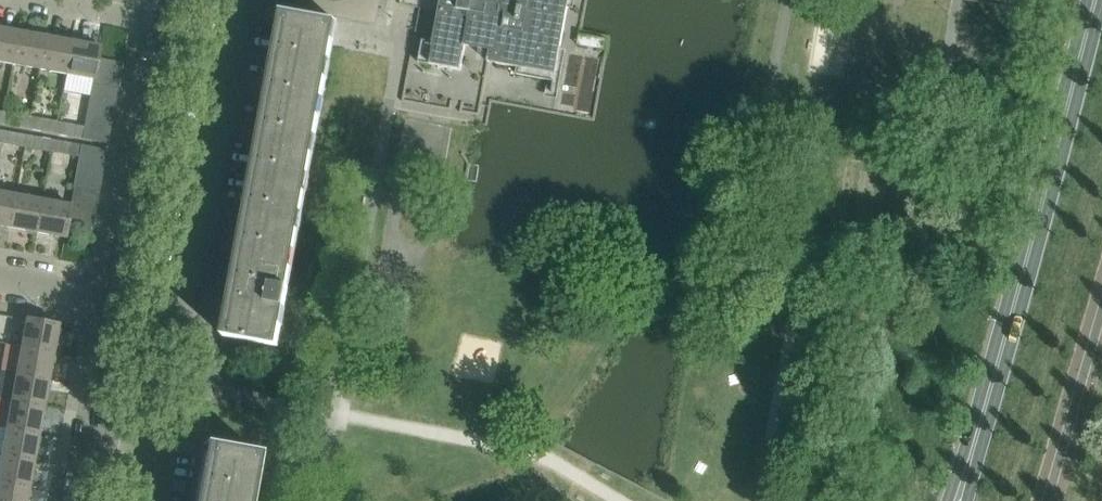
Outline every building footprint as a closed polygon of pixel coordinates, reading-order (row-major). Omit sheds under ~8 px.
[(418,62),(461,70),(466,45),(490,49),(488,62),(489,62),(489,60),(497,61),(496,64),(518,68),(517,74),(548,80),(545,97),(557,99),(566,51),(560,50),(570,0),(440,0),(438,11),(435,31),(433,42),(424,41),(424,40),(422,39),(422,44),(418,62)] [(223,335),(223,336),(229,337),(278,346),(305,196),(317,132),(322,103),(337,22),(282,12),(282,13),(283,14),(224,335),(223,335)] [(0,28),(0,62),(12,64),(18,31),(0,28)] [(831,35),(813,34),(811,71),(847,73),(848,45),(845,45),(846,30),(831,29),(831,35)] [(12,64),(39,69),(45,36),(18,31),(12,64)] [(72,41),(45,36),(39,69),(66,74),(72,41)] [(72,41),(66,74),(94,79),(95,70),(97,58),(99,46),(72,41)] [(123,63),(97,58),(95,70),(120,75),(123,63)] [(118,89),(120,75),(95,70),(94,79),(93,84),(118,89)] [(116,102),(118,89),(93,84),(90,97),(116,102)] [(113,115),(116,102),(90,97),(88,111),(113,115)] [(111,129),(113,115),(88,111),(85,124),(111,129)] [(1,124),(28,129),(30,117),(3,112),(1,124)] [(28,129),(55,134),(57,122),(30,117),(28,129)] [(57,122),(55,134),(82,139),(85,127),(57,122)] [(85,124),(85,127),(82,139),(108,143),(111,129),(85,124)] [(0,130),(0,131),(0,143),(25,148),(27,135),(0,130)] [(25,148),(52,153),(54,140),(27,135),(25,148)] [(54,140),(52,153),(49,165),(62,167),(64,155),(79,157),(81,145),(54,140)] [(107,150),(81,145),(79,157),(105,162),(107,150)] [(102,175),(105,162),(79,157),(76,170),(102,175)] [(76,170),(74,184),(100,189),(102,175),(76,170)] [(98,202),(100,189),(74,184),(71,197),(98,202)] [(10,228),(16,194),(0,191),(0,226),(10,228)] [(43,199),(16,194),(10,228),(37,233),(43,199)] [(70,204),(69,211),(95,215),(98,202),(71,197),(70,204)] [(67,225),(69,211),(70,204),(43,199),(37,233),(64,238),(67,225)] [(95,215),(69,211),(67,225),(93,230),(95,215)] [(54,351),(59,325),(26,319),(21,345),(54,351)] [(21,345),(16,372),(49,378),(54,351),(21,345)] [(16,372),(14,386),(11,399),(44,405),(48,386),(49,378),(16,372)] [(40,432),(44,405),(11,399),(6,426),(40,432)] [(35,459),(40,432),(6,426),(1,453),(35,459)] [(204,443),(203,444),(204,444),(194,500),(250,500),(259,453),(211,444),(204,443)] [(35,459),(1,453),(0,460),(0,481),(30,486),(35,459)] [(30,486),(0,481),(0,500),(27,500),(30,486)]
